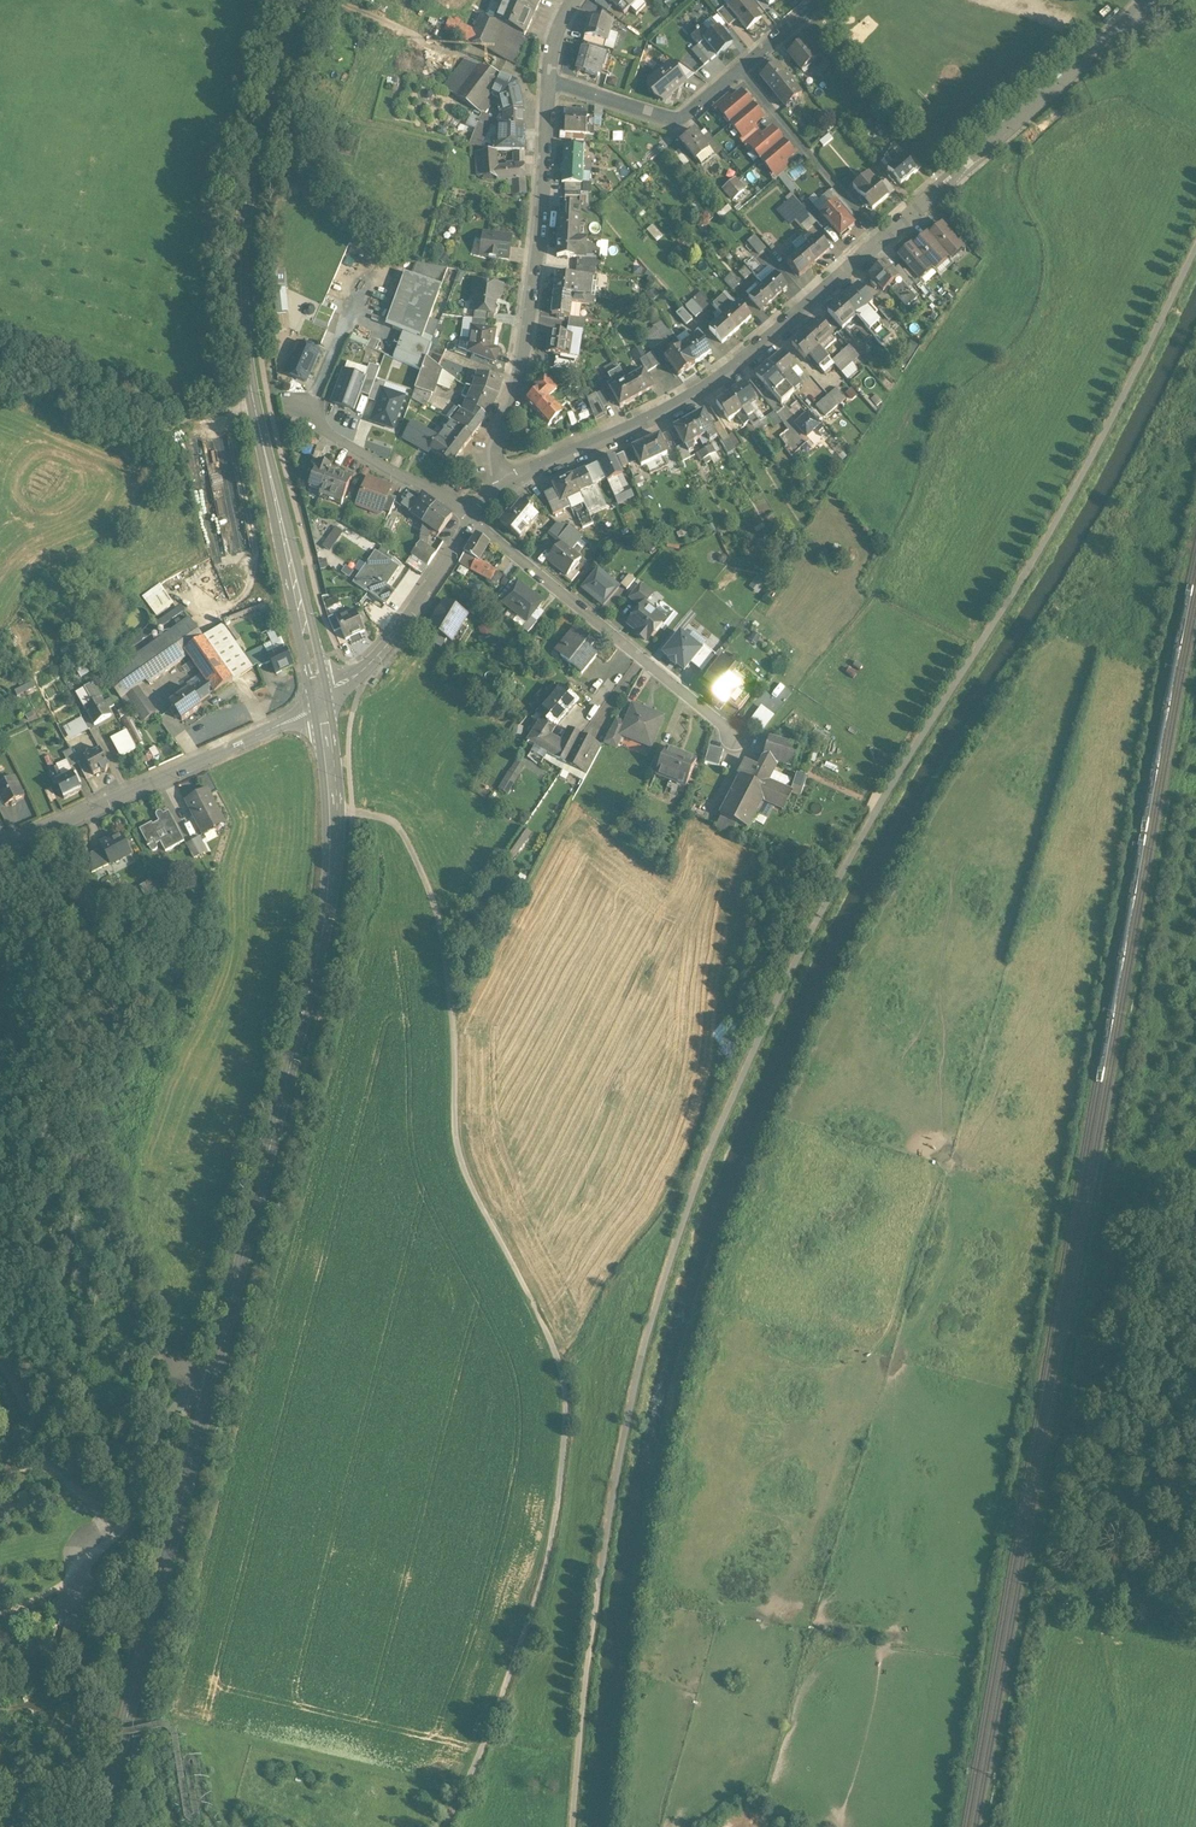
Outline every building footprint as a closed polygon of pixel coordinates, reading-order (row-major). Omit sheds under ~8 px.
[(494,21),(520,32),(524,34),(539,1),(537,0),(504,0),(494,21)] [(611,0),(596,0),(595,0),(606,8),(613,2),(611,0)] [(623,0),(617,6),(624,12),(629,7),(630,6),(623,0)] [(630,6),(629,7),(635,13),(645,4),(641,0),(623,0),(630,6)] [(728,7),(738,19),(746,30),(761,18),(755,10),(757,8),(752,2),(749,4),(746,0),(737,0),(728,7)] [(738,19),(728,7),(727,5),(717,13),(728,27),(738,19)] [(591,15),(589,23),(588,22),(584,33),(596,37),(605,39),(608,32),(611,20),(599,16),(600,14),(597,13),(596,15),(590,13),(590,14),(591,15)] [(494,21),(481,15),(474,30),(475,31),(469,42),(507,60),(508,58),(518,35),(520,32),(494,21)] [(474,30),(449,19),(444,30),(469,42),(475,31),(474,30)] [(702,27),(691,36),(699,44),(704,40),(716,55),(731,42),(718,27),(709,35),(702,27)] [(615,34),(608,32),(605,39),(613,42),(615,34)] [(596,37),(584,33),(582,40),(587,42),(594,44),(596,37)] [(526,39),(518,35),(508,58),(516,61),(526,39)] [(716,55),(704,40),(699,44),(711,59),(716,55)] [(803,41),(788,54),(801,70),(817,58),(803,41)] [(594,44),(587,42),(585,49),(601,53),(603,47),(594,44)] [(711,59),(699,44),(693,49),(705,63),(711,59)] [(585,49),(582,48),(576,68),(598,75),(600,68),(604,54),(601,53),(585,49)] [(604,54),(600,68),(607,70),(611,56),(604,54)] [(693,66),(685,59),(682,64),(690,70),(693,66)] [(501,77),(466,60),(443,87),(469,105),(477,111),(481,105),(484,101),(490,94),(492,95),(501,77)] [(682,64),(680,62),(677,64),(673,68),(684,82),(694,73),(690,70),(682,64)] [(776,63),(760,76),(785,108),(801,95),(776,63)] [(669,64),(651,80),(665,97),(666,97),(666,96),(670,93),(670,94),(671,93),(670,93),(683,82),(684,82),(673,68),(669,64)] [(516,84),(501,77),(492,95),(499,98),(503,115),(523,109),(518,91),(518,90),(517,84),(516,84)] [(763,117),(741,91),(731,100),(732,101),(720,111),(740,134),(752,124),(753,125),(763,117)] [(727,94),(713,106),(718,112),(720,111),(732,101),(731,100),(727,94)] [(481,105),(477,111),(482,113),(485,114),(491,105),(484,101),(481,105)] [(587,101),(585,110),(585,114),(587,114),(586,124),(590,124),(590,122),(593,123),(595,104),(587,101)] [(602,107),(595,104),(593,123),(594,123),(600,123),(602,107)] [(478,122),(482,113),(477,111),(469,105),(467,117),(478,122)] [(503,115),(491,105),(485,114),(491,118),(499,122),(503,115)] [(523,109),(503,115),(499,122),(510,128),(524,128),(524,114),(523,109)] [(585,110),(566,109),(564,132),(572,132),(584,133),(586,133),(586,124),(587,114),(585,114),(585,110)] [(478,122),(473,133),(484,137),(491,118),(485,114),(482,113),(478,122)] [(499,122),(498,134),(511,134),(511,135),(524,135),(524,128),(510,128),(499,122)] [(740,134),(738,136),(744,142),(758,131),(753,125),(752,124),(740,134)] [(772,128),(762,136),(763,137),(751,147),(771,171),(783,161),(784,162),(793,154),(772,128)] [(709,148),(694,129),(681,140),(696,159),(697,159),(709,149),(709,148)] [(758,131),(744,142),(749,149),(751,147),(763,137),(762,136),(758,131)] [(484,137),(473,133),(469,145),(479,147),(484,137)] [(511,134),(498,134),(497,137),(497,149),(513,150),(524,150),(524,151),(524,135),(511,135),(511,134)] [(574,147),(564,146),(561,183),(565,183),(582,183),(584,144),(574,144),(574,147)] [(709,149),(697,159),(700,163),(712,153),(709,149)] [(524,165),(524,151),(524,150),(513,150),(513,166),(524,165)] [(495,151),(482,152),(484,176),(497,178),(496,167),(495,151)] [(896,164),(887,171),(891,174),(888,177),(893,183),(896,181),(901,186),(916,173),(907,163),(903,157),(902,158),(896,151),(889,157),(896,164)] [(888,155),(884,158),(885,160),(880,164),(886,172),(887,171),(896,164),(889,157),(888,155)] [(922,168),(913,158),(907,163),(916,173),(919,171),(922,168)] [(771,171),(769,172),(775,179),(788,167),(784,162),(783,161),(771,171)] [(513,166),(496,167),(497,178),(497,181),(506,180),(525,179),(524,165),(513,166)] [(876,179),(869,170),(866,173),(868,175),(873,181),(876,179)] [(868,175),(853,188),(862,198),(860,201),(865,207),(868,205),(872,210),(888,197),(879,187),(874,182),(873,181),(868,175)] [(525,179),(506,180),(507,183),(509,186),(512,185),(513,194),(526,193),(525,179)] [(736,180),(725,189),(733,198),(743,189),(736,180)] [(885,181),(879,187),(888,197),(894,191),(885,181)] [(799,182),(790,188),(794,193),(803,187),(799,182)] [(582,183),(565,183),(564,193),(590,192),(590,183),(582,183)] [(831,190),(827,194),(835,202),(839,198),(831,190)] [(793,196),(783,205),(792,215),(802,206),(793,196)] [(822,216),(821,216),(828,224),(831,221),(830,219),(837,213),(839,215),(842,212),(843,212),(836,204),(822,216)] [(580,207),(564,206),(564,217),(580,218),(580,207)] [(802,206),(792,215),(796,220),(806,211),(802,206)] [(822,216),(815,208),(809,214),(816,222),(822,229),(828,224),(821,216),(822,216)] [(809,214),(806,211),(796,220),(802,228),(801,229),(803,232),(805,230),(806,232),(816,222),(809,214)] [(837,213),(830,219),(831,221),(828,224),(842,240),(850,233),(848,231),(854,226),(842,212),(839,215),(837,213)] [(564,217),(558,217),(557,238),(558,238),(579,239),(580,218),(564,217)] [(950,236),(941,226),(929,237),(949,259),(951,261),(963,251),(962,250),(950,236)] [(968,245),(956,231),(950,236),(962,250),(968,245)] [(511,238),(484,234),(483,240),(482,242),(481,245),(481,248),(482,251),(481,257),(508,260),(511,238)] [(929,237),(927,235),(913,248),(933,270),(934,272),(949,259),(929,237)] [(818,237),(813,241),(810,237),(799,246),(814,264),(829,251),(818,237)] [(579,239),(558,238),(557,257),(577,258),(596,259),(598,240),(579,239)] [(799,246),(797,243),(793,247),(798,253),(787,263),(799,277),(814,264),(799,246)] [(913,248),(911,246),(898,257),(907,268),(918,279),(920,282),(933,270),(913,248)] [(596,259),(577,258),(576,267),(595,270),(596,259)] [(758,268),(751,261),(746,266),(752,273),(758,268)] [(893,272),(884,263),(869,277),(882,292),(898,278),(893,272)] [(746,266),(739,271),(745,279),(752,273),(746,266)] [(595,270),(576,267),(575,276),(589,277),(589,278),(593,279),(594,279),(595,270)] [(758,268),(752,273),(758,280),(765,274),(759,267),(758,268)] [(902,272),(898,267),(893,272),(898,278),(901,282),(903,284),(908,279),(902,272)] [(918,279),(907,268),(902,272),(908,279),(913,284),(918,279)] [(765,274),(758,280),(762,284),(774,298),(787,287),(775,273),(774,274),(770,269),(765,274)] [(467,273),(458,271),(453,286),(461,287),(467,273)] [(575,276),(556,274),(554,293),(587,296),(591,297),(593,279),(589,278),(589,277),(575,276)] [(739,284),(730,274),(724,279),(733,290),(739,284)] [(441,287),(412,276),(392,329),(403,333),(403,332),(422,341),(441,287)] [(760,287),(756,282),(746,291),(750,296),(748,297),(761,311),(774,298),(762,284),(760,287)] [(901,282),(891,290),(907,308),(913,303),(917,299),(903,284),(901,282)] [(502,288),(473,284),(471,299),(476,304),(474,313),(491,316),(493,316),(499,311),(495,306),(496,298),(501,299),(502,288)] [(872,304),(858,287),(841,301),(856,318),(866,310),(872,304)] [(276,290),(280,311),(290,309),(287,288),(276,290)] [(711,303),(701,291),(692,299),(702,311),(711,303)] [(587,296),(554,293),(552,315),(559,316),(559,320),(564,320),(564,316),(568,317),(569,317),(569,316),(571,302),(592,304),(593,298),(587,296)] [(733,308),(723,297),(713,305),(718,311),(723,317),(736,331),(751,318),(738,304),(733,308)] [(702,311),(692,299),(685,305),(696,316),(702,311)] [(841,301),(828,313),(842,330),(846,327),(856,318),(841,301)] [(913,303),(907,308),(911,312),(916,307),(913,303)] [(321,305),(315,318),(329,324),(334,311),(321,305)] [(692,319),(681,308),(676,313),(683,321),(675,326),(680,333),(689,326),(687,324),(692,319)] [(873,318),(866,310),(856,318),(863,326),(869,332),(869,333),(878,324),(873,318)] [(723,317),(718,311),(714,315),(719,320),(723,317)] [(645,312),(641,315),(644,320),(649,316),(645,312)] [(491,316),(474,313),(474,320),(487,322),(490,323),(491,316)] [(584,318),(569,316),(569,317),(568,317),(567,328),(583,331),(584,318)] [(719,320),(709,329),(722,344),(736,331),(723,317),(719,320)] [(878,324),(869,333),(873,337),(874,339),(885,329),(874,317),(873,318),(878,324)] [(856,318),(846,327),(854,335),(859,331),(858,331),(863,326),(856,318)] [(474,320),(472,320),(471,327),(486,329),(487,322),(474,320)] [(327,330),(306,321),(299,335),(321,344),(327,330)] [(661,321),(653,326),(654,328),(642,336),(650,348),(663,340),(662,337),(669,333),(661,321)] [(833,337),(819,321),(805,333),(819,348),(819,349),(833,337)] [(680,333),(675,326),(670,330),(682,346),(687,343),(680,333)] [(863,326),(858,331),(859,331),(863,337),(869,332),(863,326)] [(486,329),(471,327),(470,340),(471,340),(470,353),(472,354),(495,363),(499,351),(492,349),(495,330),(486,329)] [(422,341),(403,332),(403,333),(393,360),(421,373),(426,359),(431,346),(422,341)] [(571,335),(549,332),(546,353),(568,356),(569,347),(571,335)] [(869,333),(869,332),(863,337),(868,341),(873,337),(869,333)] [(710,353),(696,333),(689,337),(691,339),(687,343),(682,346),(694,364),(710,353)] [(819,348),(805,333),(792,345),(805,360),(809,357),(819,348)] [(470,340),(460,339),(458,348),(459,349),(457,356),(467,360),(472,354),(470,353),(471,340),(470,340)] [(846,343),(828,359),(835,366),(837,369),(855,353),(846,343)] [(317,352),(301,345),(296,357),(292,355),(288,365),(292,367),(289,375),(305,382),(317,352)] [(431,346),(426,359),(437,367),(446,351),(431,346)] [(682,346),(664,358),(677,377),(694,365),(694,364),(682,346)] [(819,348),(809,357),(825,375),(835,366),(828,359),(819,349),(819,348)] [(783,353),(768,364),(783,380),(790,373),(796,368),(783,353)] [(580,358),(556,355),(554,368),(578,371),(580,358)] [(654,355),(648,359),(655,369),(661,365),(654,355)] [(437,367),(426,359),(421,373),(415,391),(431,396),(435,386),(441,370),(437,367)] [(648,359),(643,362),(650,373),(655,369),(648,359)] [(783,380),(768,364),(756,376),(781,404),(794,393),(783,380)] [(365,379),(366,379),(360,394),(369,398),(376,381),(380,370),(369,366),(365,379)] [(558,369),(545,366),(543,373),(556,375),(558,369)] [(607,374),(611,381),(607,383),(613,395),(610,397),(612,401),(615,399),(619,407),(636,398),(627,382),(620,369),(619,368),(607,374)] [(630,380),(626,372),(625,373),(622,368),(620,369),(627,382),(630,380)] [(630,380),(627,382),(636,398),(653,389),(648,381),(651,379),(649,376),(646,377),(644,372),(643,373),(641,368),(635,371),(637,376),(630,380)] [(365,379),(344,371),(332,403),(354,411),(360,394),(366,379),(365,379)] [(790,373),(783,380),(794,393),(801,386),(790,373)] [(502,381),(478,374),(474,389),(497,396),(502,381)] [(544,378),(535,386),(538,389),(524,401),(539,418),(536,420),(540,425),(543,422),(547,427),(552,423),(554,426),(561,419),(559,417),(564,413),(559,408),(550,397),(556,392),(544,378)] [(376,381),(369,398),(368,400),(378,404),(382,391),(384,391),(386,384),(376,381)] [(744,385),(730,394),(741,410),(748,406),(755,401),(752,396),(754,394),(752,391),(750,393),(744,385)] [(474,389),(466,387),(462,396),(469,400),(474,389)] [(836,388),(828,395),(837,405),(845,398),(836,388)] [(497,396),(474,389),(469,400),(463,413),(468,417),(481,427),(487,419),(497,396)] [(384,391),(382,391),(378,404),(371,422),(392,430),(404,399),(384,391)] [(431,396),(415,391),(411,401),(425,408),(431,396)] [(602,391),(595,395),(602,407),(609,403),(602,391)] [(566,402),(556,392),(550,397),(559,408),(566,402)] [(741,410),(730,394),(716,404),(722,412),(720,413),(722,417),(724,415),(728,421),(737,415),(742,411),(741,410)] [(602,407),(595,395),(587,400),(595,421),(606,414),(602,407)] [(828,395),(816,405),(825,415),(837,405),(828,395)] [(872,398),(867,402),(877,414),(881,408),(872,398)] [(748,406),(741,410),(742,411),(746,418),(753,413),(748,406)] [(463,413),(459,409),(449,422),(452,424),(461,431),(472,439),(481,427),(468,417),(463,413)] [(742,411),(737,415),(744,426),(746,424),(749,422),(746,418),(742,411)] [(714,431),(703,412),(689,420),(699,439),(707,435),(708,438),(715,434),(713,431),(714,431)] [(759,421),(752,426),(756,431),(778,417),(774,412),(759,421)] [(753,413),(746,418),(749,422),(752,426),(759,421),(753,413)] [(808,413),(795,424),(807,437),(819,425),(808,413)] [(689,420),(674,428),(684,447),(685,447),(687,450),(694,446),(693,443),(699,439),(689,420)] [(752,426),(749,422),(746,424),(753,433),(756,431),(752,426)] [(438,441),(430,452),(450,466),(472,439),(461,431),(452,424),(438,441)] [(412,425),(404,439),(429,454),(430,452),(438,441),(435,438),(434,438),(412,425)] [(316,439),(297,432),(295,439),(314,445),(316,439)] [(736,433),(728,438),(736,450),(744,445),(736,433)] [(667,454),(659,436),(646,442),(654,460),(663,456),(667,454)] [(736,450),(728,438),(721,443),(729,454),(736,450)] [(646,442),(633,449),(641,466),(646,464),(654,460),(646,442)] [(711,446),(705,449),(709,456),(715,453),(711,446)] [(691,458),(687,450),(685,447),(684,447),(677,451),(683,462),(691,458)] [(705,449),(699,453),(703,460),(709,456),(705,449)] [(635,462),(630,450),(623,453),(629,465),(635,462)] [(322,453),(315,451),(311,463),(317,465),(319,461),(322,453)] [(628,465),(623,453),(617,456),(622,467),(628,465)] [(614,457),(599,465),(607,483),(617,479),(623,476),(614,457)] [(331,466),(319,461),(317,465),(309,487),(321,492),(328,472),(331,466)] [(585,471),(572,477),(580,495),(586,492),(593,489),(585,471)] [(351,480),(328,472),(321,492),(320,494),(343,503),(351,480)] [(572,477),(552,486),(555,493),(562,508),(563,508),(565,507),(563,504),(580,496),(580,495),(572,477)] [(617,479),(607,483),(617,505),(633,497),(629,487),(622,490),(617,479)] [(390,489),(366,480),(356,506),(380,515),(388,496),(390,489)] [(422,495),(401,488),(395,503),(410,514),(422,495)] [(586,492),(580,495),(580,496),(583,502),(587,511),(593,508),(586,492)] [(555,493),(544,498),(553,516),(564,511),(563,508),(562,508),(555,493)] [(436,505),(422,495),(410,514),(411,515),(420,521),(423,523),(436,505)] [(396,499),(388,496),(382,511),(390,514),(396,499)] [(580,496),(563,504),(565,507),(563,508),(564,511),(570,508),(583,502),(580,496)] [(545,510),(534,498),(525,508),(538,518),(545,510)] [(583,502),(570,508),(571,512),(574,511),(582,529),(593,524),(587,511),(583,502)] [(436,505),(423,523),(438,535),(452,517),(436,505)] [(522,513),(516,509),(510,517),(507,514),(500,523),(520,539),(538,518),(525,508),(522,513)] [(420,521),(411,515),(409,531),(415,537),(417,535),(420,521)] [(242,549),(239,516),(222,518),(226,551),(242,549)] [(570,526),(556,524),(548,533),(558,541),(570,526)] [(335,526),(321,546),(330,551),(342,532),(335,526)] [(570,526),(558,541),(561,544),(561,543),(570,551),(582,537),(570,526)] [(476,535),(465,554),(477,561),(478,562),(479,561),(489,545),(476,535)] [(419,543),(412,554),(428,565),(435,554),(419,543)] [(561,544),(547,561),(566,577),(581,559),(570,551),(561,543),(561,544)] [(377,554),(360,578),(370,585),(366,591),(385,605),(394,592),(386,587),(399,569),(377,554)] [(428,565),(412,554),(405,564),(421,576),(428,565)] [(477,561),(465,554),(459,563),(471,570),(477,561)] [(497,573),(479,561),(478,562),(477,561),(471,570),(490,582),(491,582),(497,573)] [(619,588),(598,571),(583,590),(603,607),(619,588)] [(503,577),(497,573),(491,582),(490,582),(488,584),(496,589),(503,577)] [(628,577),(619,588),(624,593),(633,581),(628,577)] [(370,585),(360,578),(356,584),(366,591),(370,585)] [(157,615),(174,602),(159,582),(142,595),(157,615)] [(542,602),(518,584),(503,604),(526,622),(530,617),(542,602)] [(641,584),(629,598),(641,607),(644,604),(645,604),(653,594),(641,584)] [(231,614),(232,618),(266,606),(264,602),(231,614)] [(441,613),(430,629),(432,631),(446,639),(451,642),(466,617),(444,603),(439,611),(441,613)] [(641,607),(628,624),(639,633),(637,635),(645,641),(646,639),(648,640),(662,623),(655,617),(657,614),(654,612),(645,604),(644,604),(641,607)] [(668,615),(660,608),(657,609),(654,612),(657,614),(655,617),(662,623),(665,620),(664,620),(668,615)] [(355,611),(336,619),(341,630),(346,641),(365,633),(355,611)] [(336,619),(335,615),(328,618),(334,633),(341,630),(336,619)] [(108,675),(121,694),(127,691),(144,716),(156,709),(141,686),(188,654),(185,649),(203,637),(191,619),(189,616),(132,655),(134,657),(108,675)] [(530,617),(526,622),(521,628),(528,634),(537,623),(530,617)] [(252,667),(222,623),(203,637),(233,680),(252,667)] [(273,628),(260,634),(265,645),(277,639),(273,628)] [(594,644),(575,628),(561,646),(566,650),(560,657),(581,674),(597,655),(590,649),(594,644)] [(446,639),(432,631),(426,640),(440,649),(446,639)] [(701,650),(700,650),(680,634),(664,654),(671,660),(670,662),(675,666),(677,665),(684,671),(690,663),(701,650)] [(233,680),(203,637),(185,649),(188,654),(206,680),(213,691),(215,693),(233,680)] [(265,645),(263,646),(267,655),(285,647),(281,638),(277,639),(265,645)] [(702,672),(709,664),(716,655),(704,646),(700,650),(701,650),(690,663),(702,672)] [(261,647),(247,652),(258,667),(269,662),(267,656),(265,657),(261,647)] [(285,647),(267,655),(269,662),(275,674),(293,666),(285,647)] [(716,655),(709,664),(715,669),(722,659),(724,660),(726,657),(719,652),(716,655)] [(715,669),(702,685),(711,692),(712,690),(725,702),(724,703),(725,704),(727,701),(738,688),(728,680),(736,671),(724,660),(722,659),(715,669)] [(38,688),(34,680),(16,687),(19,696),(38,688)] [(206,680),(191,690),(199,701),(213,691),(206,680)] [(77,693),(89,714),(94,724),(111,715),(107,709),(114,705),(111,698),(104,702),(93,684),(77,693)] [(189,687),(169,702),(172,706),(178,714),(181,719),(202,705),(199,701),(191,690),(189,687)] [(561,687),(537,715),(543,719),(556,726),(556,727),(557,726),(545,717),(553,707),(565,716),(570,710),(560,702),(568,693),(561,687)] [(738,688),(727,701),(739,711),(749,698),(738,688)] [(578,701),(568,693),(560,702),(570,710),(578,701)] [(663,717),(633,705),(625,723),(621,734),(622,735),(651,747),(663,717)] [(172,706),(169,708),(174,716),(178,714),(172,706)] [(117,710),(126,728),(135,744),(143,739),(129,713),(126,715),(122,707),(117,710)] [(565,716),(553,707),(545,717),(557,726),(565,716)] [(761,708),(751,721),(762,730),(773,717),(761,708)] [(76,717),(63,724),(70,736),(87,727),(80,714),(76,717)] [(88,727),(94,724),(89,714),(83,717),(88,727)] [(556,726),(543,719),(534,733),(529,741),(555,759),(566,765),(575,748),(581,735),(569,729),(562,742),(550,736),(556,727),(556,726)] [(616,719),(604,742),(617,748),(622,735),(621,734),(625,723),(616,719)] [(126,728),(111,736),(122,755),(136,747),(135,744),(126,728)] [(581,735),(575,748),(566,765),(580,772),(585,762),(595,743),(581,735)] [(816,740),(797,735),(794,745),(798,746),(793,766),(802,769),(807,770),(816,740)] [(794,745),(769,738),(763,758),(775,761),(793,766),(798,746),(794,745)] [(595,743),(585,762),(592,765),(602,746),(595,743)] [(723,750),(709,746),(704,762),(719,766),(723,750)] [(70,747),(62,751),(70,766),(77,761),(70,747)] [(93,750),(88,748),(86,754),(84,755),(93,773),(100,769),(105,771),(107,765),(109,765),(99,747),(93,750)] [(697,760),(666,747),(661,760),(662,760),(656,774),(675,782),(672,788),(683,793),(697,760)] [(654,757),(649,771),(656,774),(662,760),(661,760),(654,757)] [(759,768),(746,761),(738,776),(741,777),(721,816),(737,824),(747,829),(749,826),(761,802),(772,806),(782,811),(791,794),(765,781),(775,761),(763,758),(759,768)] [(517,760),(501,789),(508,794),(525,764),(517,760)] [(70,772),(64,761),(57,764),(63,776),(70,772)] [(57,764),(49,767),(55,779),(63,776),(57,764)] [(63,776),(55,779),(64,797),(81,788),(72,771),(70,772),(63,776)] [(806,775),(800,773),(798,781),(804,783),(806,775)] [(0,783),(0,796),(5,805),(23,796),(13,776),(0,783)] [(804,783),(798,781),(794,791),(794,796),(798,798),(804,783)] [(48,785),(40,789),(47,802),(55,798),(48,785)] [(207,790),(186,801),(184,798),(183,799),(201,835),(203,834),(201,831),(223,820),(224,823),(226,822),(207,786),(206,787),(207,790)] [(824,803),(843,810),(846,800),(828,793),(824,803)] [(761,802),(749,826),(759,831),(772,806),(761,802)] [(152,823),(151,821),(139,827),(147,842),(146,843),(147,845),(148,844),(150,847),(151,848),(152,849),(154,849),(155,848),(156,847),(157,846),(157,844),(156,843),(160,840),(165,850),(184,840),(168,810),(163,813),(162,811),(160,810),(158,810),(156,811),(156,813),(156,814),(159,820),(152,823)] [(737,824),(721,816),(716,827),(731,835),(737,824)] [(121,834),(110,840),(109,838),(101,842),(103,847),(111,862),(130,852),(121,834)] [(207,850),(199,835),(191,839),(193,842),(198,853),(199,854),(207,850)] [(198,853),(193,842),(185,846),(191,857),(198,853)] [(103,847),(91,852),(92,871),(111,862),(103,847)] [(57,1644),(75,1648),(78,1634),(82,1617),(65,1613),(57,1644)]
